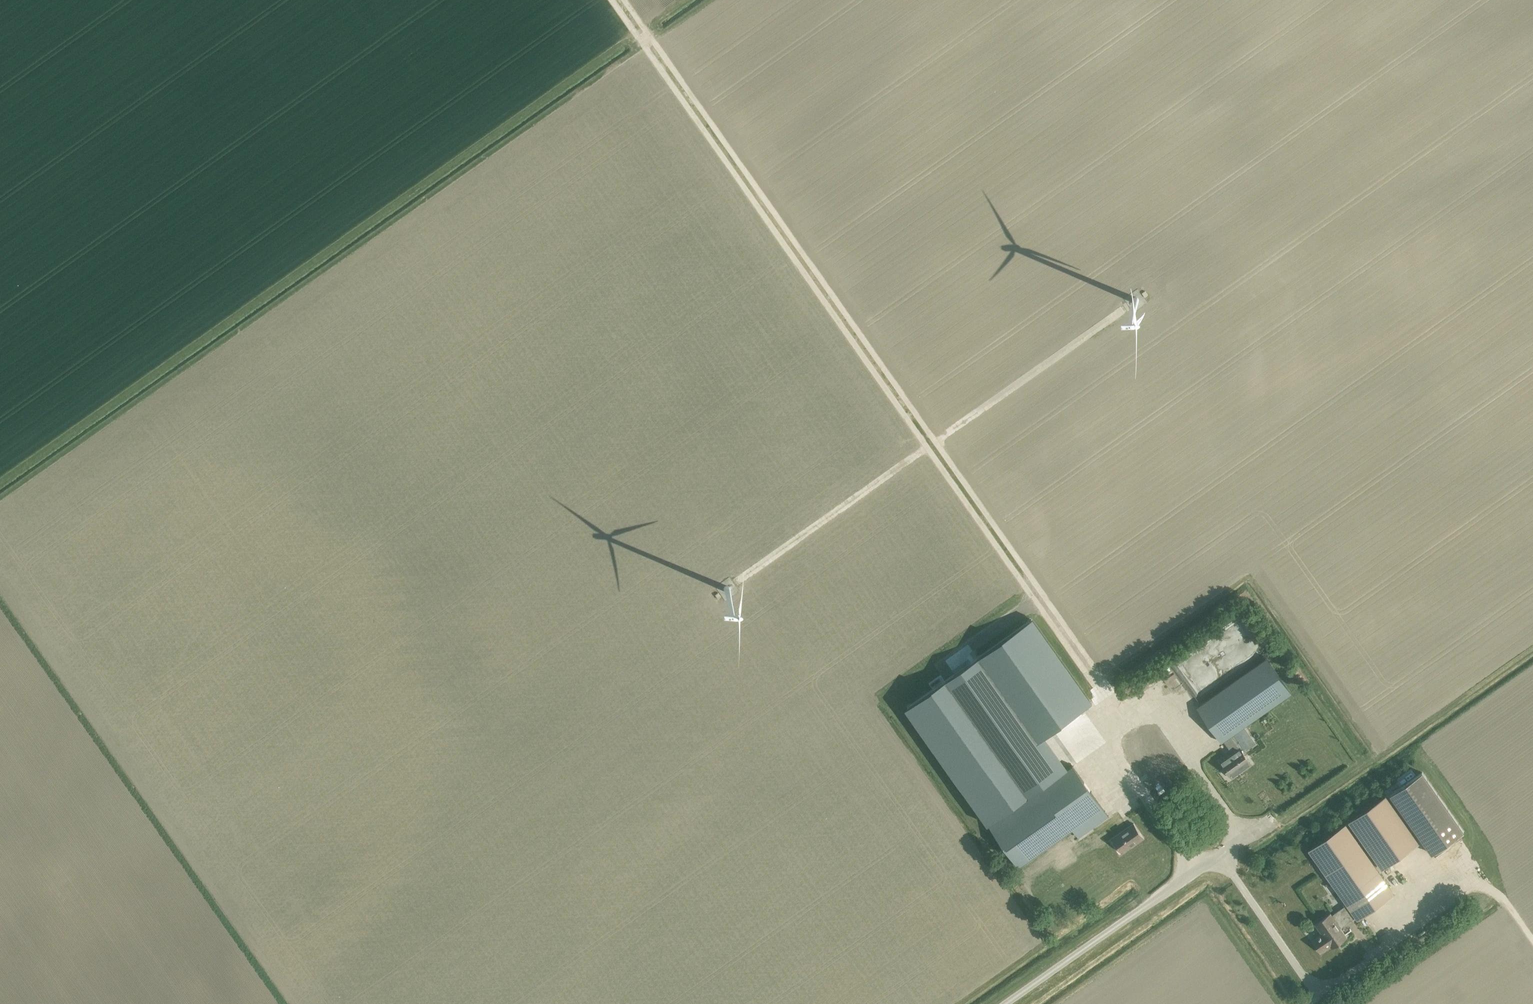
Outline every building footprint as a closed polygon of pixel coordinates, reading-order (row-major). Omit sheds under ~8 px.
[(728,592),(722,594),(721,590),(716,592),(720,602),(731,598),(728,592)] [(1091,705),(1032,621),(909,708),(968,792),(1091,705)] [(1223,741),(1233,734),(1290,694),(1266,660),(1199,707),(1223,741)] [(1289,714),(1297,727),(1301,724),(1293,712),(1289,714)] [(1228,756),(1227,757),(1220,762),(1226,770),(1228,768),(1233,776),(1251,764),(1243,752),(1245,751),(1233,734),(1223,741),(1233,754),(1229,757),(1228,756)] [(1097,822),(1098,824),(1109,816),(1073,766),(991,824),(1020,865),(1072,829),(1077,836),(1097,822)] [(1432,854),(1464,832),(1422,772),(1390,795),(1432,854)] [(1386,798),(1351,823),(1382,868),(1418,844),(1386,798)] [(1134,824),(1114,838),(1123,852),(1132,846),(1131,845),(1136,842),(1136,843),(1144,838),(1134,824)] [(1348,904),(1356,916),(1358,919),(1393,894),(1346,826),(1310,851),(1348,904)] [(1072,865),(1084,857),(1081,853),(1069,861),(1072,865)] [(1316,924),(1323,934),(1314,940),(1322,951),(1330,945),(1332,947),(1346,937),(1338,926),(1341,924),(1342,925),(1356,916),(1348,904),(1331,916),(1330,914),(1316,924)]
